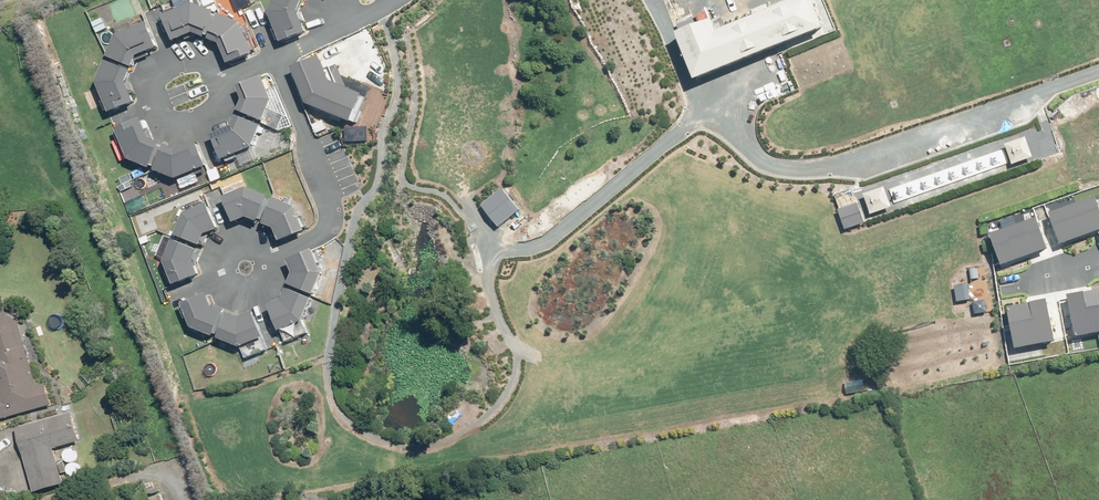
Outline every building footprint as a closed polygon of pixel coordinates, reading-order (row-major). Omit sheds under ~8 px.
[(285,46),(310,36),(308,32),(302,18),(308,3),(300,0),(279,0),(272,17),(285,46)] [(680,26),(701,80),(829,31),(817,0),(807,0),(724,32),(716,13),(680,26)] [(200,6),(167,19),(177,44),(198,36),(206,39),(217,14),(200,6)] [(236,66),(260,55),(247,25),(224,15),(213,42),(228,48),(236,66)] [(119,37),(111,56),(137,67),(140,58),(159,50),(148,25),(119,37)] [(325,59),(300,67),(312,104),(356,118),(365,92),(333,82),(325,59)] [(100,85),(113,114),(138,104),(130,86),(136,71),(109,61),(100,85)] [(279,104),(266,74),(242,85),(249,102),(244,118),(270,128),(279,104)] [(235,129),(217,136),(226,160),(256,149),(265,129),(240,119),(235,129)] [(143,121),(118,131),(131,161),(154,171),(165,145),(150,138),(143,121)] [(1007,143),(1014,162),(1036,154),(1029,135),(1007,143)] [(180,151),(166,145),(156,172),(179,181),(210,168),(199,143),(180,151)] [(503,183),(481,200),(498,221),(520,204),(503,183)] [(865,194),(872,213),(894,205),(887,186),(865,194)] [(271,199),(248,191),(227,200),(238,225),(249,220),(261,225),(271,199)] [(1051,212),(1062,242),(1098,229),(1098,199),(1098,195),(1051,212)] [(308,233),(299,210),(278,201),(267,226),(278,231),(282,243),(308,233)] [(211,206),(190,214),(180,236),(206,247),(211,235),(221,231),(211,206)] [(1041,219),(994,235),(1005,266),(1052,250),(1041,219)] [(177,243),(168,264),(177,286),(203,276),(198,264),(202,254),(177,243)] [(318,296),(326,275),(316,253),(291,264),(296,276),(292,287),(318,296)] [(1076,332),(1098,328),(1098,288),(1069,293),(1076,332)] [(288,299),(271,305),(281,332),(304,324),(315,299),(292,290),(288,299)] [(183,308),(192,331),(213,340),(224,315),(214,310),(209,298),(183,308)] [(1055,305),(1015,312),(1021,347),(1061,340),(1055,305)] [(246,321),(228,315),(219,342),(242,350),(267,338),(256,316),(246,321)] [(46,406),(43,397),(50,395),(47,384),(38,386),(18,321),(9,320),(5,317),(0,318),(0,420),(46,406)] [(75,413),(18,430),(35,492),(66,484),(56,448),(83,441),(75,413)]
